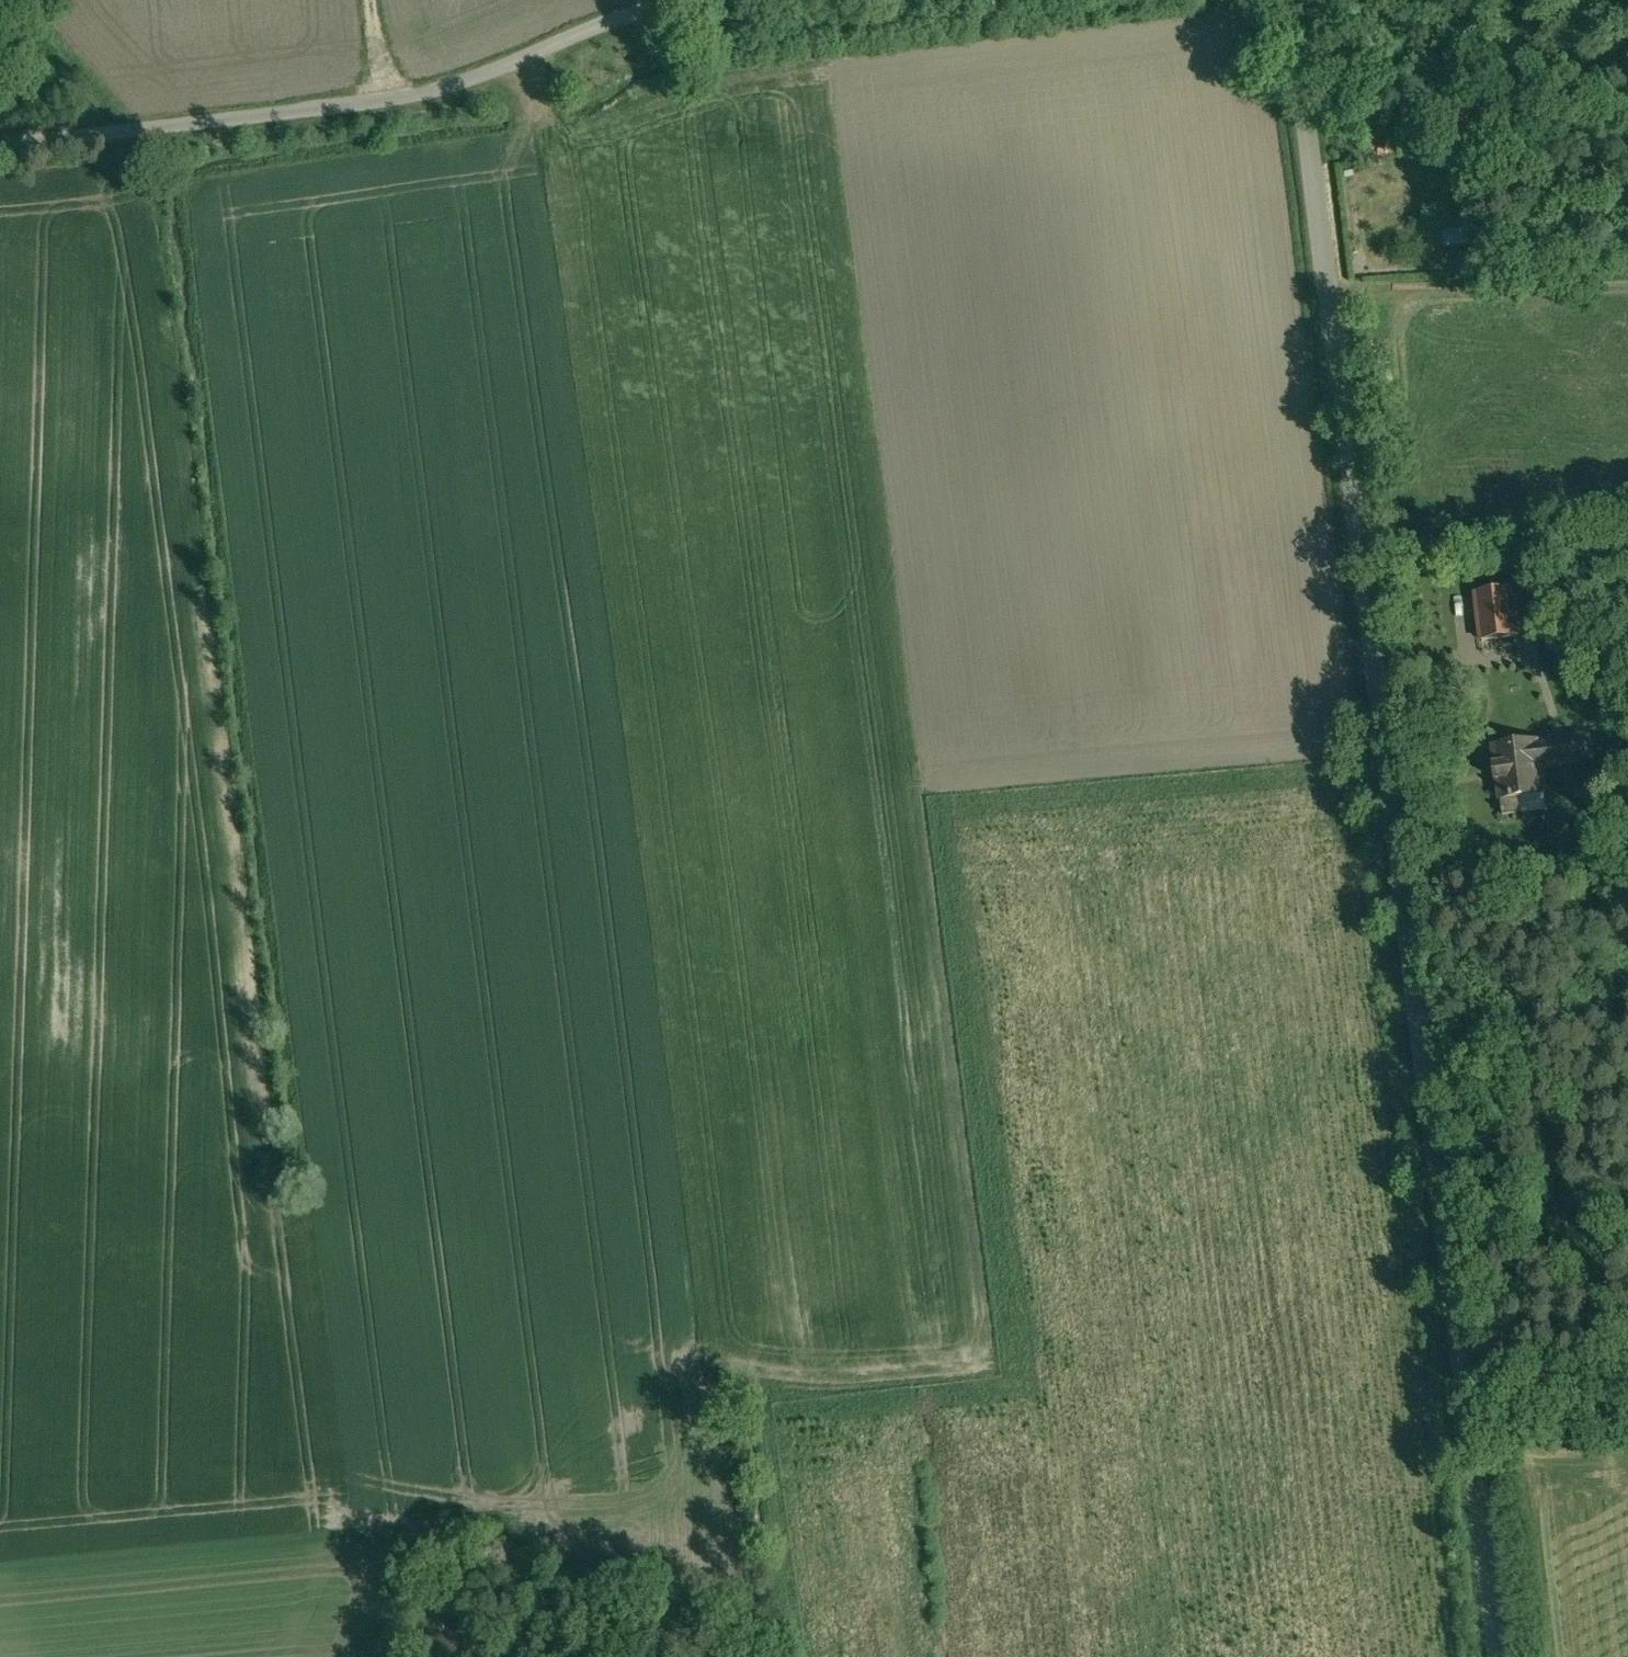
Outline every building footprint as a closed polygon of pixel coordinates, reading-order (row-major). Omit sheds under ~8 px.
[(1444,219),(1446,244),(1478,242),(1476,217),(1444,219)] [(1513,589),(1477,593),(1482,641),(1518,636),(1513,589)] [(1586,738),(1539,744),(1538,742),(1494,747),(1497,766),(1495,766),(1497,781),(1498,781),(1501,800),(1545,795),(1542,768),(1590,762),(1586,738)]
